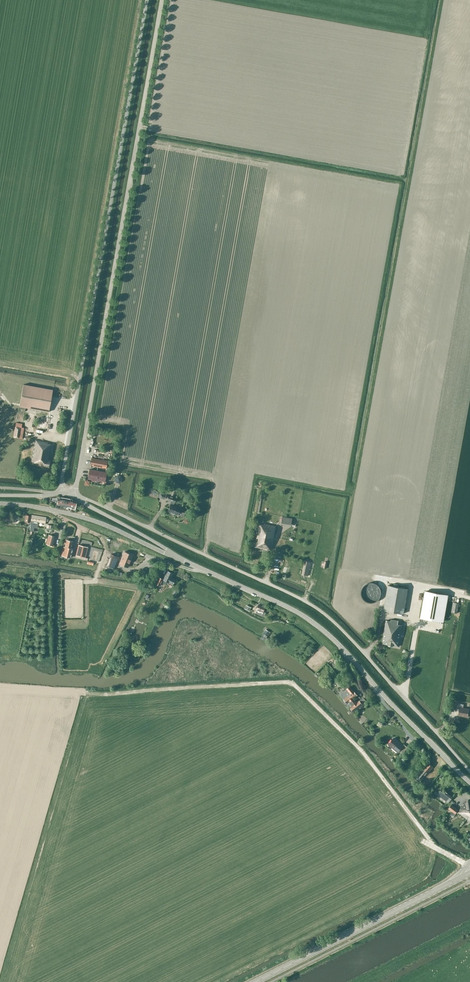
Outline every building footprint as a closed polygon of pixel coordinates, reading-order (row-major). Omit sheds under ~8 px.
[(49,412),(51,401),(53,390),(23,384),(19,406),(49,412)] [(22,439),(24,428),(21,427),(22,424),(16,423),(15,426),(13,438),(22,439)] [(49,467),(49,464),(50,460),(49,460),(52,443),(36,440),(35,440),(31,464),(49,467)] [(106,468),(107,461),(92,458),(90,465),(106,468)] [(104,481),(106,472),(90,470),(88,476),(92,477),(92,481),(96,482),(97,480),(104,481)] [(115,477),(114,480),(116,483),(119,483),(122,482),(122,479),(121,476),(118,475),(115,477)] [(167,512),(177,516),(180,507),(173,505),(174,502),(175,503),(176,500),(175,499),(176,497),(174,497),(176,491),(172,490),(170,495),(168,494),(166,500),(170,502),(171,504),(170,504),(167,512)] [(66,498),(64,498),(61,498),(58,497),(58,500),(57,504),(57,505),(60,506),(71,507),(75,508),(76,503),(71,501),(71,500),(70,499),(66,498)] [(31,515),(29,530),(33,531),(34,527),(37,528),(38,522),(45,523),(46,517),(31,515)] [(276,526),(267,524),(264,524),(264,525),(260,524),(258,534),(274,538),(276,526)] [(271,549),(274,538),(258,534),(255,547),(270,550),(271,549)] [(48,535),(46,544),(53,546),(55,537),(48,535)] [(69,541),(66,540),(65,547),(64,547),(62,555),(70,557),(73,549),(71,548),(72,541),(71,541),(70,540),(69,541)] [(79,545),(76,555),(85,557),(87,547),(79,545)] [(119,564),(127,567),(132,555),(124,552),(119,564)] [(110,571),(116,556),(111,554),(105,569),(110,571)] [(159,577),(156,584),(160,585),(161,582),(162,580),(168,582),(167,584),(172,586),(175,580),(171,578),(173,574),(167,571),(163,579),(159,577)] [(404,614),(408,589),(388,585),(384,610),(404,614)] [(425,592),(420,617),(444,621),(448,596),(425,592)] [(265,607),(266,606),(263,605),(263,606),(259,604),(256,611),(255,613),(264,617),(266,613),(263,612),(263,611),(264,612),(265,611),(266,610),(265,609),(264,609),(265,607)] [(382,643),(398,646),(402,625),(400,625),(397,624),(398,621),(391,619),(391,621),(387,621),(386,620),(382,643)] [(268,636),(270,632),(266,630),(263,633),(263,634),(262,636),(261,638),(267,641),(268,639),(266,637),(267,636),(268,636)] [(336,667),(342,675),(346,672),(340,664),(336,667)] [(353,691),(353,692),(348,686),(343,690),(342,690),(340,692),(340,693),(339,694),(344,699),(342,701),(345,705),(347,703),(348,705),(348,706),(353,711),(365,701),(362,698),(355,704),(353,701),(355,700),(354,698),(357,696),(353,691)] [(469,709),(463,708),(464,704),(457,703),(456,710),(459,711),(458,715),(467,717),(469,709)] [(399,751),(402,753),(407,747),(404,744),(403,745),(394,738),(388,744),(398,752),(399,751)] [(423,769),(418,775),(421,779),(427,772),(428,772),(433,766),(431,764),(428,762),(423,768),(423,769)] [(442,789),(437,794),(443,798),(447,793),(442,789)] [(466,803),(465,802),(458,812),(462,815),(464,813),(469,818),(469,801),(469,799),(466,803)] [(449,807),(456,813),(458,810),(452,804),(449,807)]
